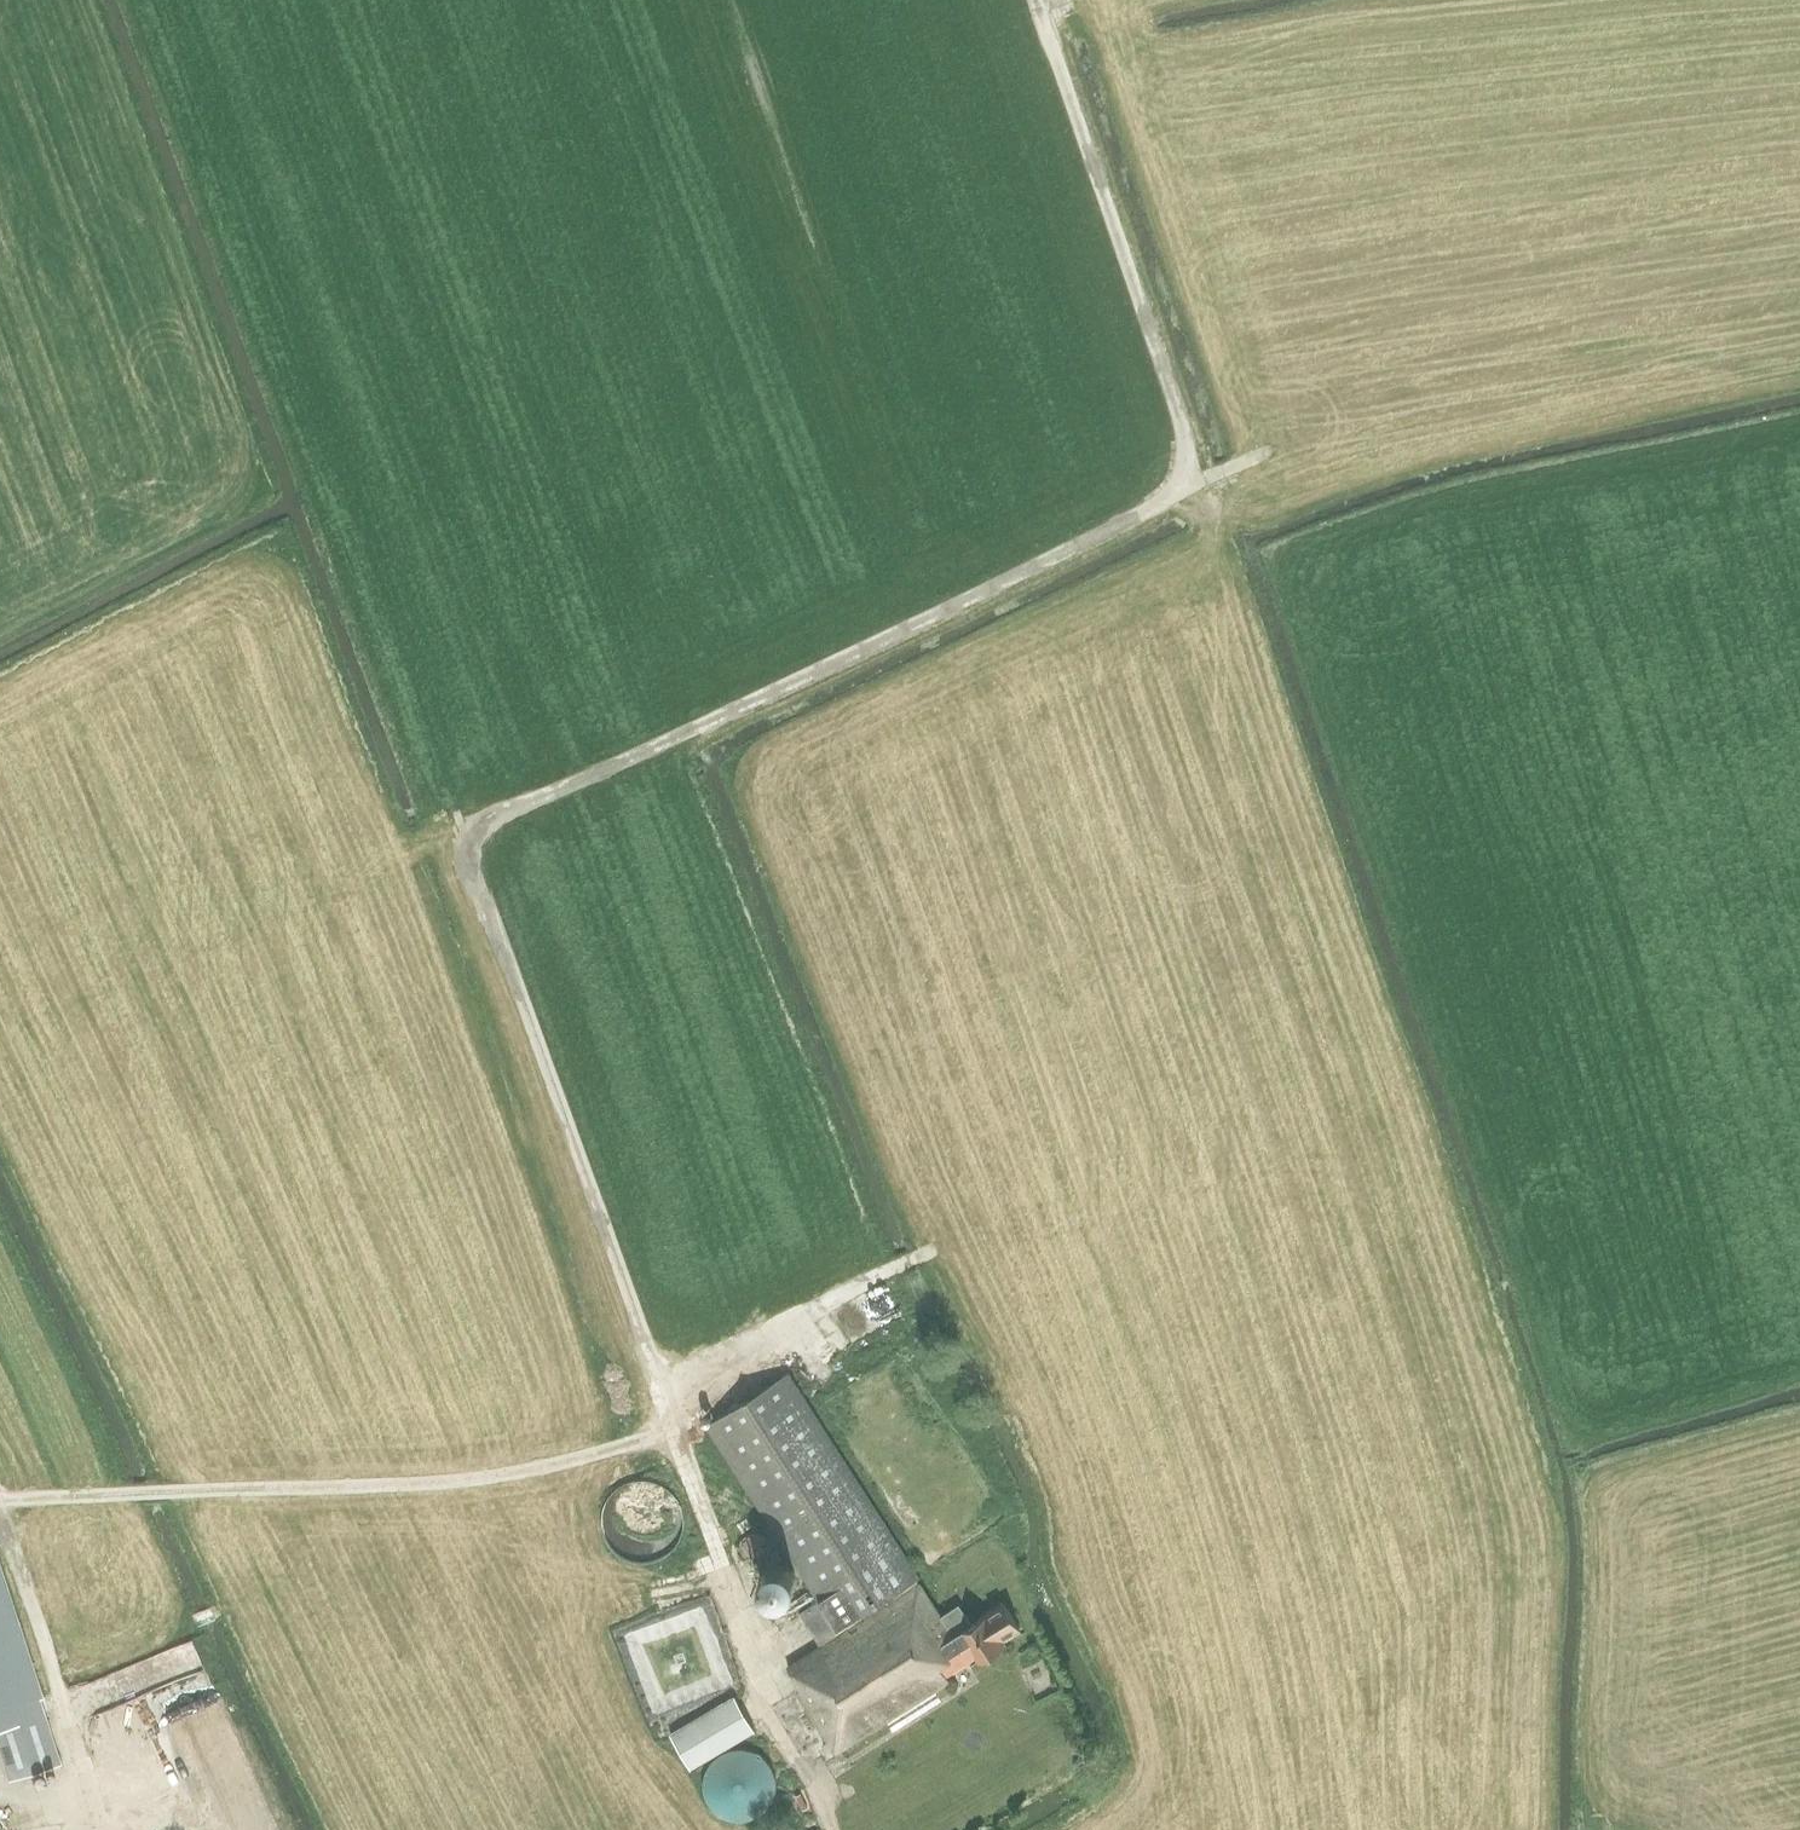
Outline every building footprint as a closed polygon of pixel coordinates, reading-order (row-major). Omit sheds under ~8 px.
[(954,1636),(917,1580),(921,1578),(789,1374),(707,1427),(819,1601),(800,1613),(822,1647),(788,1667),(802,1688),(798,1690),(829,1739),(825,1742),(828,1747),(819,1753),(836,1781),(856,1768),(843,1748),(950,1681),(946,1675),(978,1655),(982,1661),(1005,1647),(1001,1641),(1020,1629),(1005,1605),(954,1636)] [(778,1599),(781,1599),(783,1598),(786,1597),(788,1596),(790,1594),(792,1592),(794,1589),(795,1587),(795,1584),(795,1582),(795,1579),(795,1576),(794,1574),(792,1571),(790,1569),(788,1568),(786,1566),(783,1565),(781,1564),(778,1564),(775,1564),(773,1565),(770,1566),(768,1568),(766,1569),(764,1571),(763,1574),(762,1576),(761,1579),(761,1582),(761,1584),(762,1587),(763,1589),(764,1592),(766,1594),(768,1596),(770,1597),(773,1598),(775,1599),(778,1599)] [(0,1577),(0,1750),(10,1780),(61,1763),(0,1577)] [(732,1690),(664,1730),(686,1767),(754,1728),(732,1690)] [(742,1820),(748,1820),(753,1818),(758,1816),(763,1813),(767,1810),(771,1805),(774,1801),(776,1795),(778,1790),(778,1784),(778,1779),(776,1773),(774,1768),(771,1763),(767,1759),(763,1755),(758,1752),(753,1750),(748,1749),(742,1748),(737,1749),(731,1750),(726,1752),(721,1755),(717,1759),(713,1763),(710,1768),(708,1773),(707,1779),(706,1784),(707,1790),(708,1795),(710,1801),(713,1805),(717,1810),(721,1813),(726,1816),(731,1818),(737,1820),(742,1820)] [(820,1829),(804,1789),(780,1799),(792,1829),(819,1829),(820,1829)]
